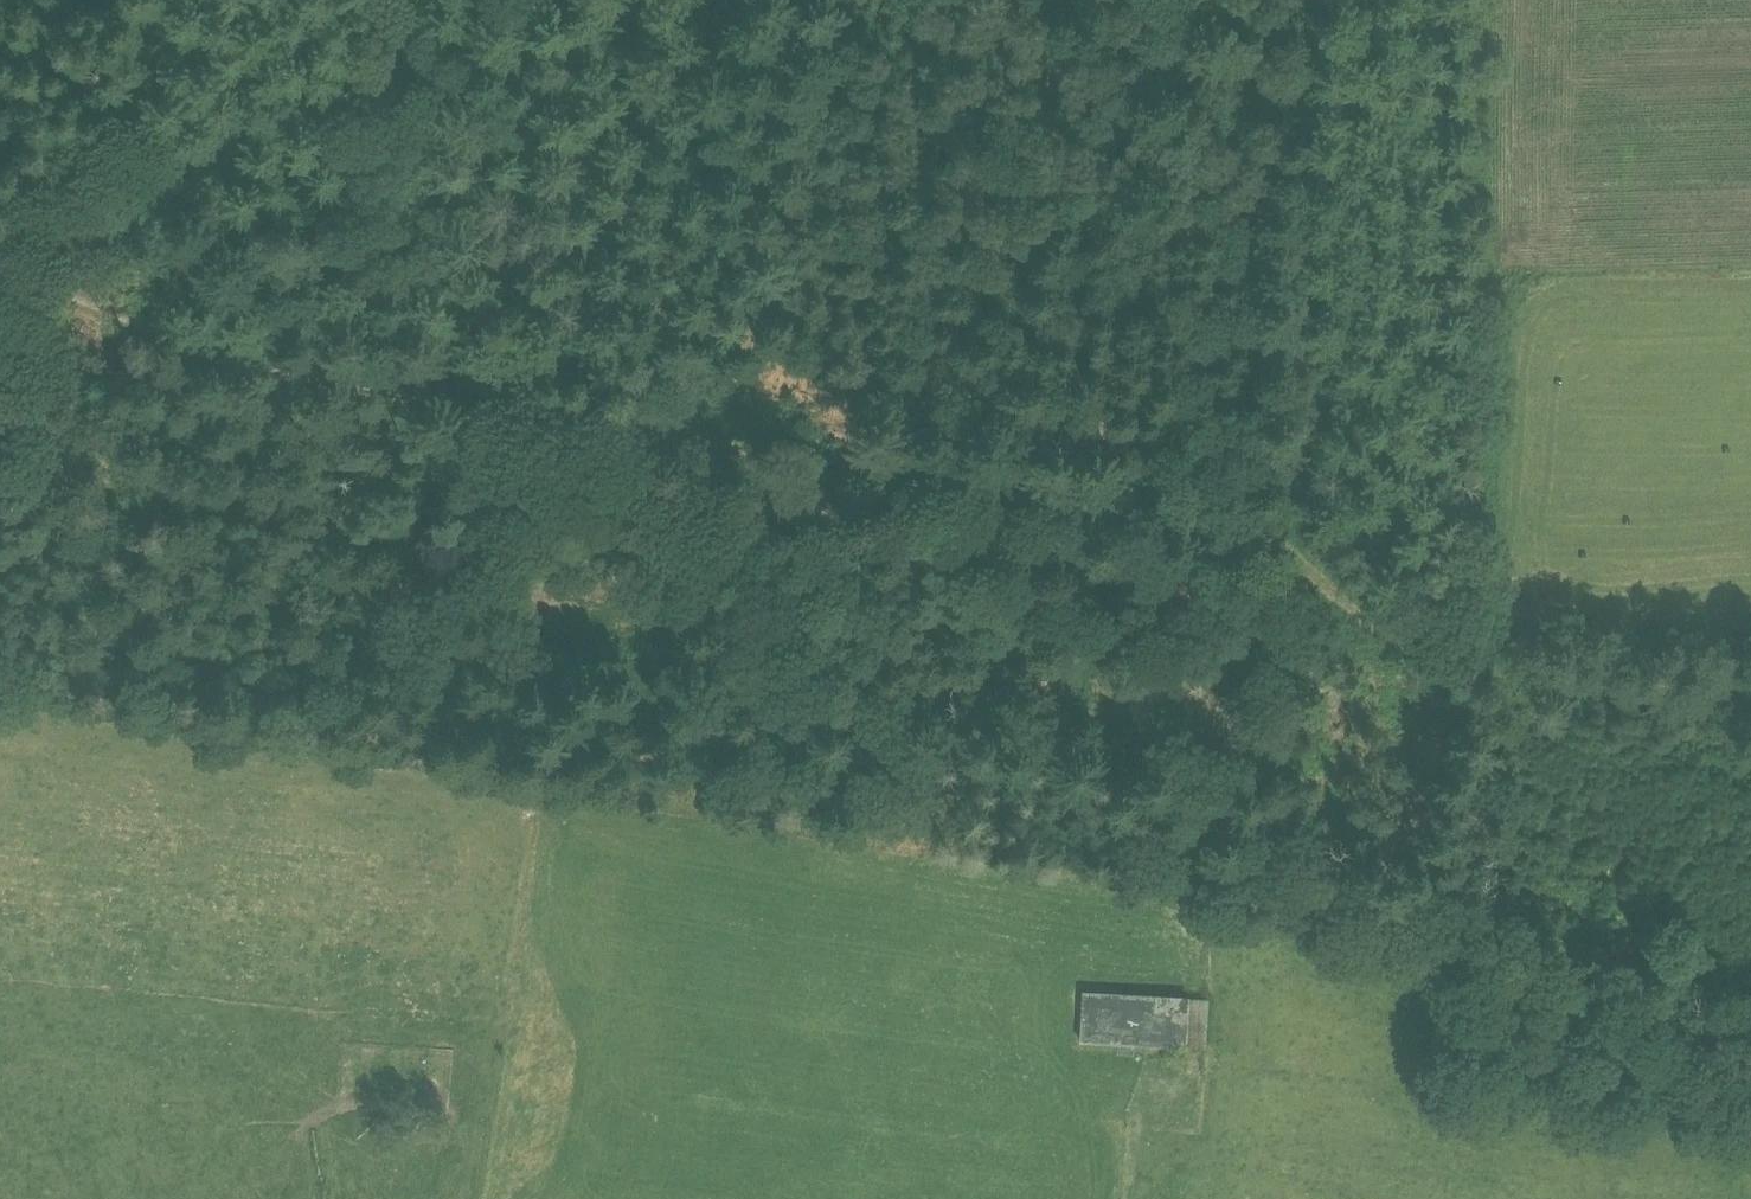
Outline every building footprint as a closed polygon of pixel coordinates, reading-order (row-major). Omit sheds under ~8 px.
[(1207,1050),(1208,1001),(1190,997),(1082,991),(1080,1043),(1187,1048),(1207,1050)]
